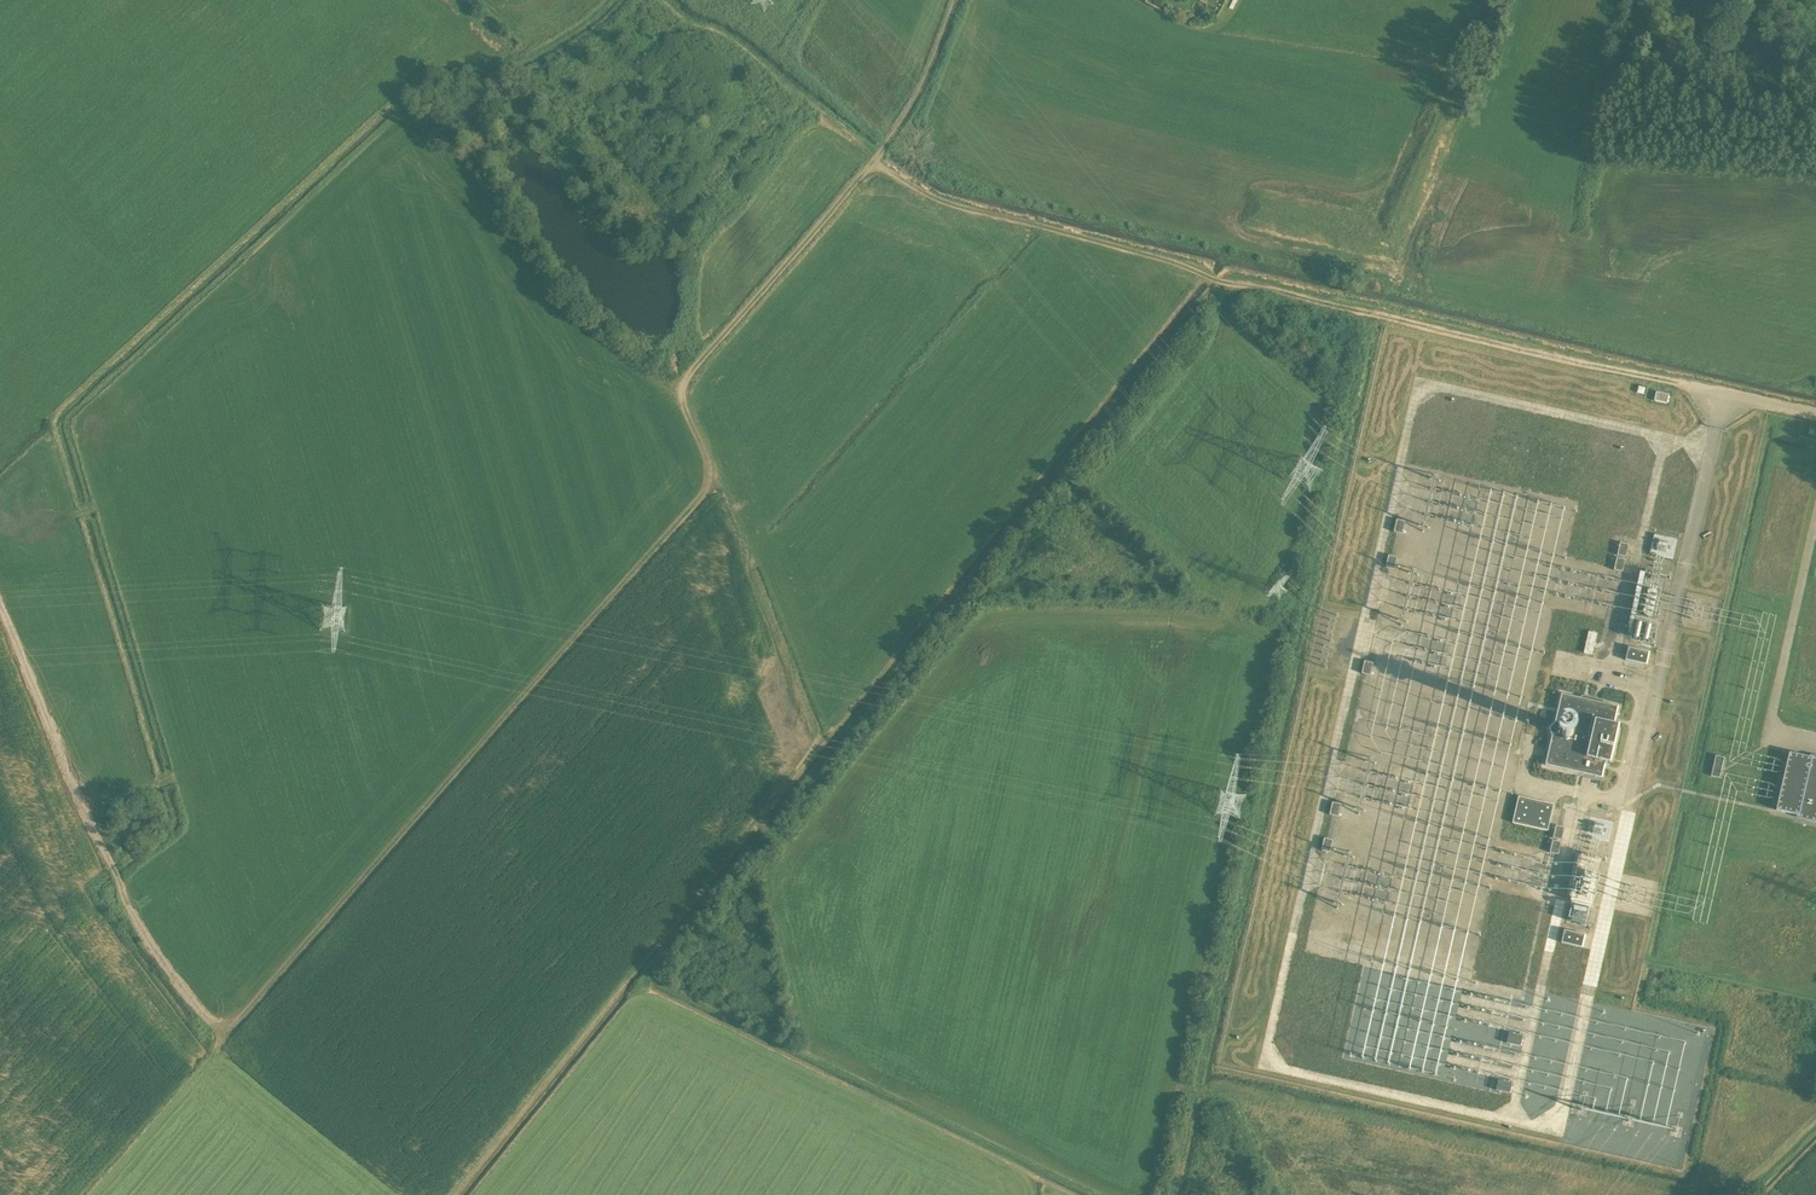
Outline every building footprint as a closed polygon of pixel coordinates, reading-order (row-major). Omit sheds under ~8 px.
[(1669,395),(1656,392),(1654,401),(1667,404),(1669,395)] [(1397,520),(1394,532),(1402,534),(1405,522),(1397,520)] [(1652,535),(1650,546),(1672,549),(1674,538),(1652,535)] [(1620,546),(1618,555),(1626,557),(1628,546),(1629,545),(1620,543),(1620,546)] [(1389,556),(1386,568),(1395,570),(1397,558),(1389,556)] [(1617,558),(1614,570),(1623,572),(1625,560),(1617,558)] [(1589,632),(1584,653),(1592,655),(1597,633),(1589,632)] [(1647,664),(1649,652),(1628,647),(1625,660),(1647,664)] [(1364,662),(1362,673),(1370,675),(1373,663),(1365,661),(1364,662)] [(1579,698),(1561,694),(1555,722),(1549,728),(1551,736),(1545,765),(1602,778),(1606,761),(1610,762),(1619,724),(1614,723),(1618,707),(1605,704),(1602,699),(1583,695),(1579,698)] [(1789,753),(1789,755),(1788,759),(1785,769),(1779,798),(1777,805),(1776,810),(1780,811),(1788,812),(1795,814),(1797,817),(1815,822),(1815,756),(1811,755),(1808,757),(1789,753)] [(1720,777),(1724,757),(1716,756),(1712,776),(1720,777)] [(1547,831),(1553,804),(1519,796),(1512,823),(1547,831)] [(1333,803),(1330,815),(1339,817),(1341,804),(1333,803)] [(1556,826),(1553,838),(1562,840),(1564,828),(1556,826)] [(1333,840),(1324,838),(1321,851),(1330,853),(1333,840)] [(1552,841),(1550,853),(1558,855),(1561,842),(1552,841)] [(1584,890),(1575,890),(1576,882),(1574,882),(1574,887),(1565,887),(1564,902),(1583,903),(1584,890)] [(1582,947),(1585,935),(1564,930),(1562,943),(1582,947)] [(1523,1036),(1509,1033),(1507,1043),(1520,1046),(1523,1036)] [(1512,1083),(1498,1080),(1496,1090),(1510,1093),(1512,1083)]
